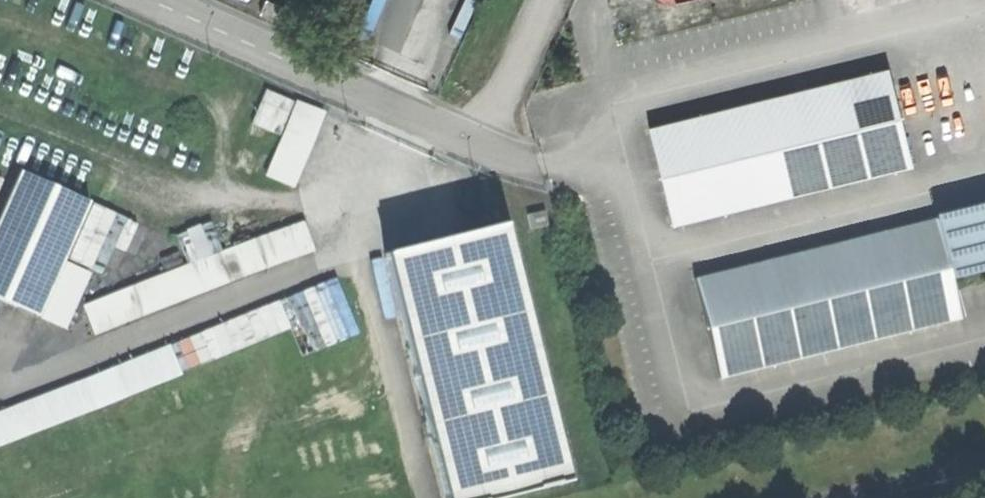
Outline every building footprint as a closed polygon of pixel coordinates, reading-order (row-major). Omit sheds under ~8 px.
[(887,67),(648,126),(672,223),(911,164),(887,67)] [(294,186),(324,117),(304,108),(274,177),(294,186)] [(19,172),(0,215),(0,301),(38,317),(88,202),(19,172)] [(934,221),(948,276),(984,267),(984,208),(934,221)] [(544,210),(525,215),(529,229),(547,225),(544,210)] [(934,221),(693,280),(718,378),(958,319),(948,276),(934,221)] [(384,253),(445,497),(501,497),(566,482),(501,224),(384,253)] [(91,309),(100,332),(318,254),(309,230),(91,309)] [(296,334),(303,353),(361,333),(343,282),(0,401),(0,437),(296,334)]
